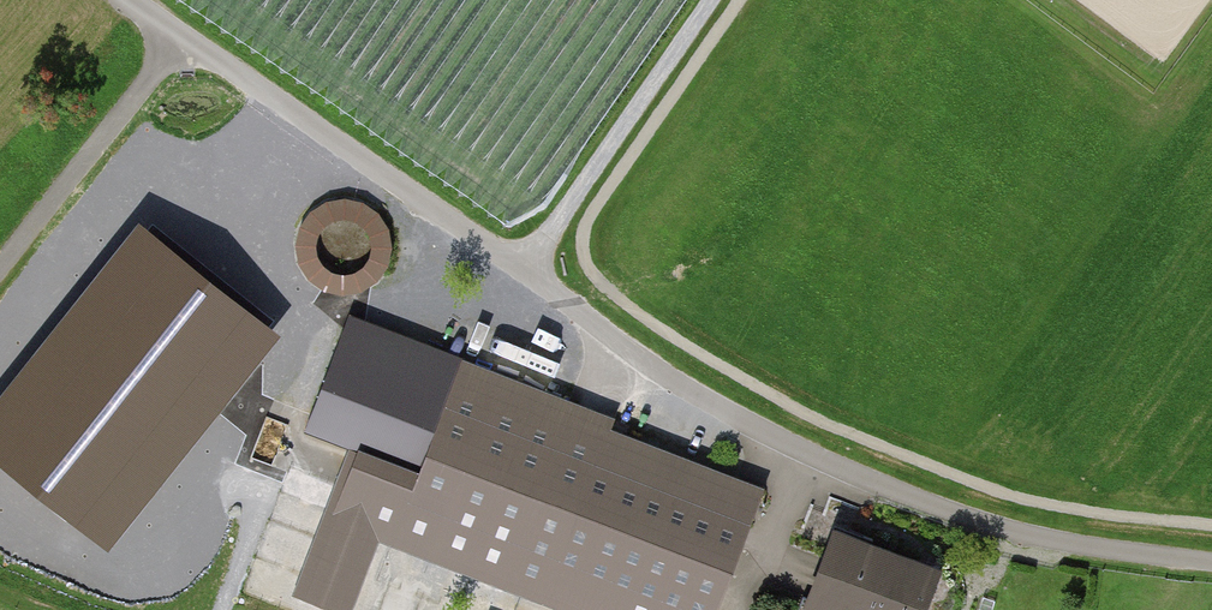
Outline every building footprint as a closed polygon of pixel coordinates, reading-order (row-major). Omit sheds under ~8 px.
[(347,298),(364,293),(378,283),(387,269),(392,252),(390,235),(382,219),(370,207),(354,200),(337,199),(320,203),(306,213),(296,228),(292,245),(294,262),(301,277),(314,289),(330,296),(347,298)] [(393,548),(549,605),(563,609),(726,609),(770,490),(612,433),(616,420),(461,363),(420,474),(348,448),(321,522),(293,600),(319,609),(353,609),(378,543),(393,548)] [(945,573),(835,532),(806,609),(931,609),(945,573)]
